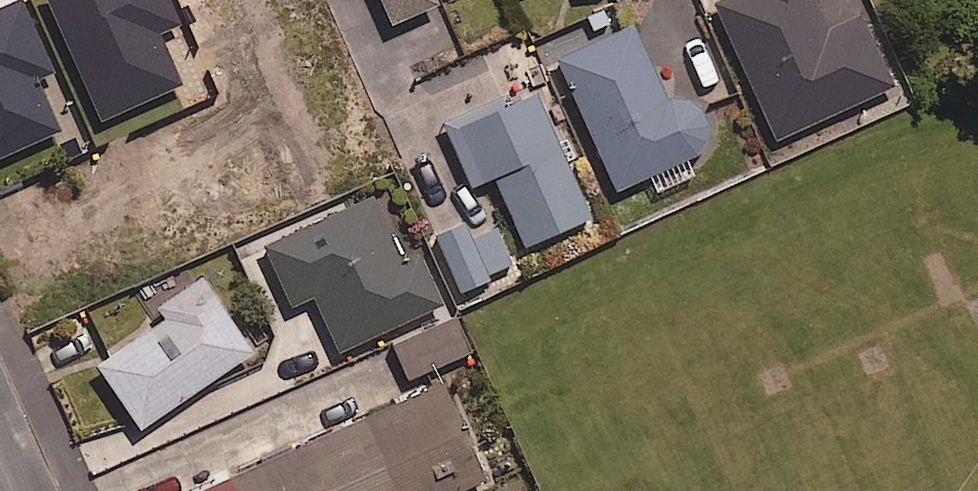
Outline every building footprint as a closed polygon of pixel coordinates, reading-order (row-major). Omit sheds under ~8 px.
[(393,30),(441,9),(437,0),(379,0),(393,30)] [(727,17),(778,134),(883,88),(855,24),(826,37),(809,0),(758,0),(760,3),(727,17)] [(272,216),(189,29),(82,77),(165,263),(272,216)] [(634,30),(559,64),(618,196),(699,159),(707,146),(711,131),(704,114),(688,105),(673,104),(669,106),(634,30)] [(540,95),(448,135),(472,191),(495,181),(526,252),(595,223),(540,95)] [(372,200),(263,250),(292,313),(315,303),(339,357),(443,310),(419,257),(402,265),(372,200)] [(516,272),(495,224),(442,247),(463,295),(516,272)] [(167,326),(98,372),(141,436),(256,359),(203,280),(157,311),(167,326)] [(470,354),(455,321),(393,347),(408,381),(470,354)] [(212,490),(474,490),(486,486),(443,388),(212,490)]
